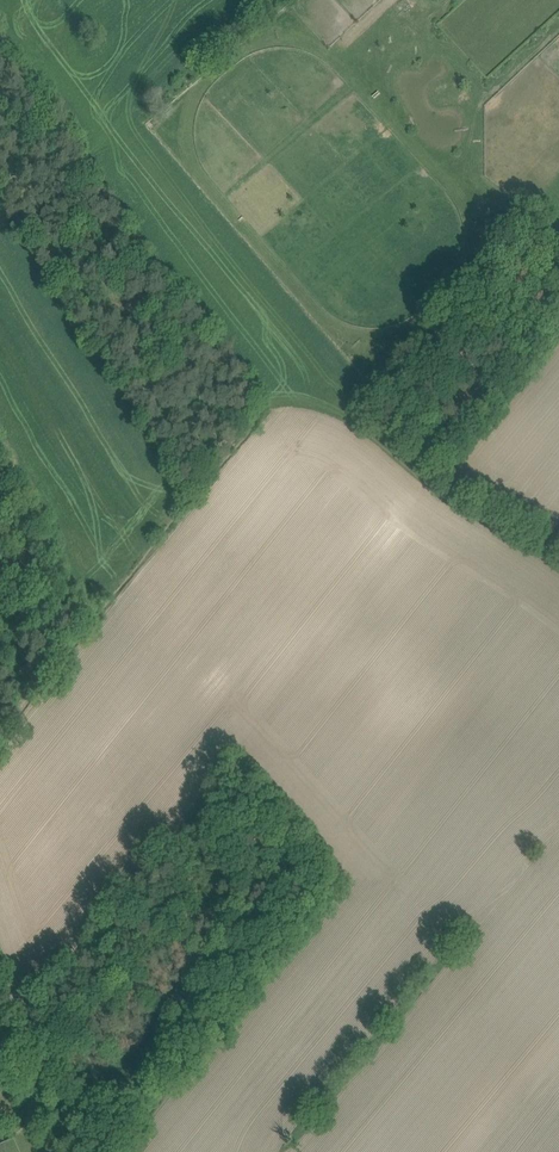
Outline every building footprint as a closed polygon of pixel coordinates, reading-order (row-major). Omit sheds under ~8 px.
[(0,1144),(0,1151),(18,1151),(13,1139),(0,1144)]
